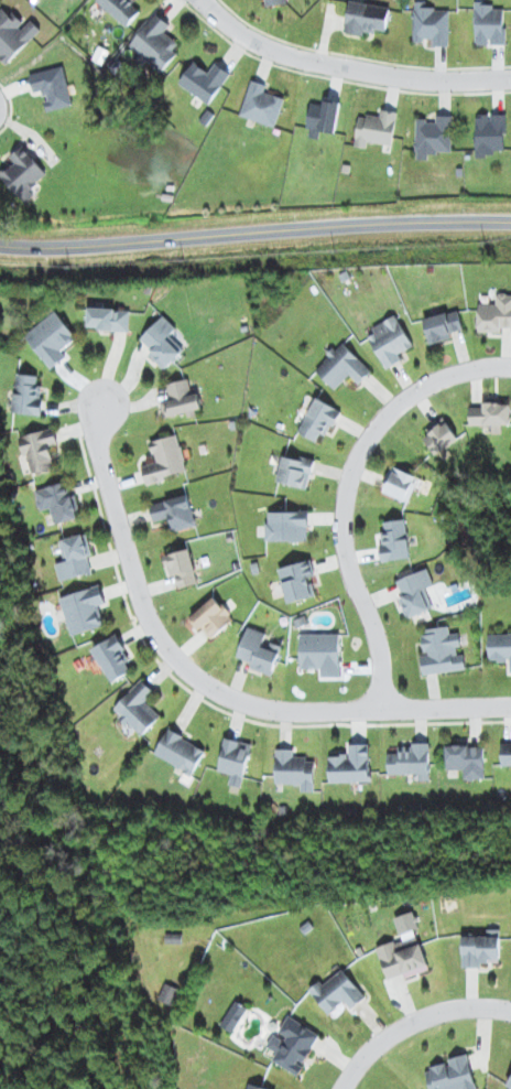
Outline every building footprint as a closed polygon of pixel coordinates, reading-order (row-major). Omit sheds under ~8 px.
[(142,8),(130,0),(98,0),(96,3),(129,26),(142,8)] [(376,34),(377,29),(386,31),(391,9),(352,0),(351,0),(344,32),(363,36),(364,31),(376,34)] [(432,46),(448,46),(450,9),(425,9),(425,2),(414,2),(413,40),(432,41),(432,46)] [(505,44),(505,9),(494,8),(494,3),(475,3),(475,45),(490,45),(490,44),(505,44)] [(7,64),(41,30),(30,18),(23,25),(4,6),(0,10),(0,57),(7,64)] [(167,34),(173,26),(156,12),(129,46),(161,71),(181,45),(167,34)] [(178,83),(208,104),(230,74),(214,62),(207,71),(194,61),(178,83)] [(47,110),(72,106),(65,66),(29,73),(32,92),(43,91),(47,110)] [(267,85),(251,80),(239,116),(275,127),(284,98),(265,92),(267,85)] [(307,130),(337,132),(339,101),(320,100),(320,103),(309,103),(307,130)] [(396,111),(377,109),(377,116),(358,115),(355,147),(367,148),(368,143),(393,145),(396,111)] [(506,150),(505,114),(475,115),(476,156),(494,156),(493,150),(506,150)] [(416,120),(416,159),(428,159),(429,152),(452,153),(452,116),(436,115),(436,120),(416,120)] [(9,156),(14,163),(1,173),(20,199),(48,178),(24,145),(9,156)] [(502,327),(510,328),(510,294),(496,294),(496,304),(478,303),(477,332),(502,332),(502,327)] [(87,329),(129,330),(130,309),(88,308),(87,329)] [(463,329),(457,309),(423,319),(430,344),(452,338),(450,333),(463,329)] [(51,369),(67,357),(62,350),(77,338),(56,311),(25,334),(51,369)] [(170,335),(177,328),(163,315),(140,339),(152,350),(148,355),(165,370),(184,349),(170,335)] [(399,353),(412,348),(399,317),(368,330),(383,369),(402,361),(399,353)] [(359,384),(372,371),(343,341),(315,369),(335,389),(350,375),(359,384)] [(38,375),(16,374),(14,413),(42,414),(43,385),(38,385),(38,375)] [(202,409),(198,393),(193,394),(189,378),(168,383),(171,399),(165,400),(169,416),(202,409)] [(298,433),(316,441),(320,433),(328,437),(341,409),(315,397),(298,433)] [(470,425),(492,425),(492,434),(502,433),(502,424),(510,424),(510,402),(483,402),(483,406),(469,407),(470,425)] [(436,455),(459,439),(445,419),(422,435),(436,455)] [(21,435),(29,473),(54,468),(49,446),(57,444),(54,428),(21,435)] [(145,482),(187,474),(179,434),(150,440),(155,463),(142,465),(145,482)] [(278,483),(309,488),(314,458),(300,456),(300,459),(283,456),(278,483)] [(409,502),(418,476),(392,467),(383,492),(409,502)] [(35,489),(40,510),(51,508),(54,524),(81,518),(76,494),(68,496),(65,482),(35,489)] [(154,522),(170,518),(173,532),(196,526),(189,495),(150,503),(154,522)] [(266,541),(308,540),(308,510),(266,511),(266,541)] [(411,557),(405,518),(382,522),(386,543),(379,544),(382,562),(411,557)] [(92,573),(88,556),(92,555),(87,533),(59,540),(64,561),(55,563),(60,581),(92,573)] [(167,577),(175,575),(178,588),(198,584),(190,548),(162,554),(167,577)] [(315,575),(311,560),(278,568),(288,603),(315,596),(310,577),(315,575)] [(399,598),(406,618),(433,608),(425,589),(433,586),(427,568),(397,580),(403,597),(399,598)] [(105,603),(100,585),(59,598),(71,636),(105,625),(98,605),(105,603)] [(211,639),(234,618),(214,596),(191,617),(211,639)] [(237,658),(252,662),(250,668),(273,675),(281,646),(264,641),(266,632),(247,626),(237,658)] [(423,674),(466,669),(464,655),(460,655),(458,633),(450,634),(449,626),(430,628),(431,632),(421,633),(424,654),(421,654),(423,674)] [(340,634),(301,633),(300,669),(321,669),(320,676),(339,677),(340,634)] [(489,634),(489,661),(510,660),(510,672),(510,634),(489,634)] [(129,660),(118,635),(93,647),(109,683),(131,672),(126,661),(129,660)] [(146,702),(156,693),(142,679),(112,709),(141,736),(160,716),(146,702)] [(206,750),(167,729),(154,754),(192,775),(206,750)] [(217,771),(231,774),(228,785),(242,788),(252,744),(225,738),(217,771)] [(464,770),(464,780),(485,779),(484,747),(469,747),(468,742),(445,742),(446,770),(464,770)] [(501,766),(510,766),(510,742),(501,742),(501,766)] [(329,782),(369,782),(370,743),(345,743),(345,755),(329,755),(329,782)] [(387,753),(388,774),(418,774),(418,780),(430,780),(429,744),(398,744),(398,753),(387,753)] [(293,749),(276,749),(275,784),(300,785),(300,791),(314,792),(315,758),(293,757),(293,749)] [(429,970),(416,929),(418,928),(413,911),(395,917),(403,943),(396,945),(395,941),(377,947),(387,978),(404,973),(405,977),(429,970)] [(500,930),(487,929),(487,936),(463,935),(462,967),(481,967),(481,962),(499,963),(500,930)] [(330,1014),(345,1001),(352,1009),(366,996),(342,969),(324,985),(319,981),(308,990),(330,1014)] [(180,988),(164,983),(159,1001),(174,1006),(180,988)] [(221,1025),(233,1032),(248,1007),(236,1000),(221,1025)] [(272,1060),(298,1076),(304,1067),(302,1065),(321,1035),(289,1016),(277,1035),(274,1033),(266,1046),(277,1053),(272,1060)] [(467,1054),(448,1059),(449,1063),(425,1069),(430,1088),(477,1088),(467,1054)]
